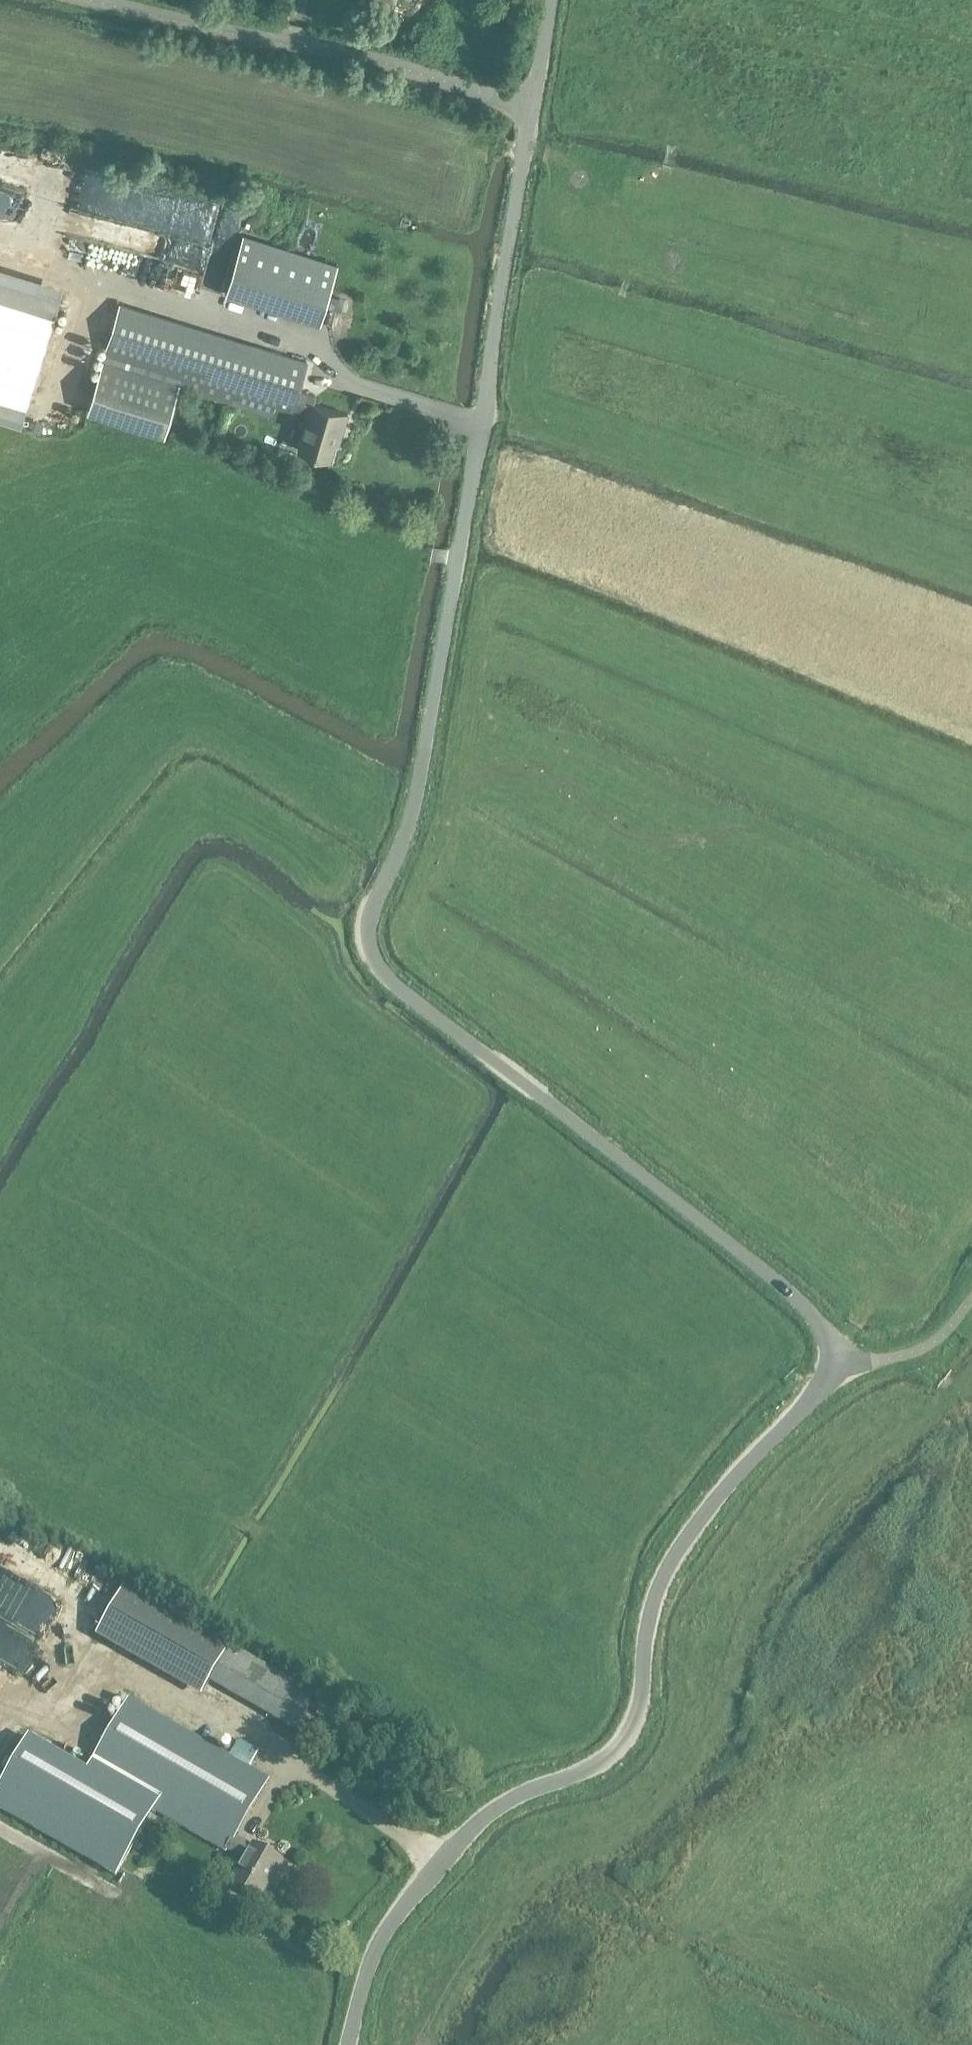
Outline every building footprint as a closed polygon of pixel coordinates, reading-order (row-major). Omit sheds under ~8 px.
[(84,241),(198,268),(203,246),(178,239),(182,226),(133,214),(136,202),(115,197),(117,190),(96,185),(88,219),(89,219),(84,241)] [(228,292),(321,321),(339,263),(246,235),(228,292)] [(0,277),(0,417),(20,423),(60,295),(0,277)] [(308,359),(119,299),(105,360),(182,384),(272,413),(275,403),(293,409),(309,414),(297,452),(329,462),(340,430),(343,432),(349,414),(313,402),(315,395),(299,389),(308,359)] [(164,433),(179,385),(104,362),(89,410),(164,433)] [(8,1553),(0,1548),(0,1568),(8,1553)] [(39,1599),(0,1580),(0,1659),(27,1672),(40,1646),(21,1636),(39,1599)] [(95,1632),(198,1693),(226,1646),(123,1584),(95,1632)] [(209,1681),(295,1731),(315,1696),(229,1647),(209,1681)] [(259,1904),(269,1887),(274,1890),(289,1865),(253,1844),(251,1846),(235,1837),(268,1779),(128,1698),(85,1773),(150,1810),(226,1853),(227,1851),(243,1860),(229,1885),(259,1904)] [(316,1716),(322,1720),(326,1713),(319,1710),(316,1716)] [(85,1773),(25,1739),(0,1782),(0,1808),(114,1873),(150,1810),(85,1773)]
